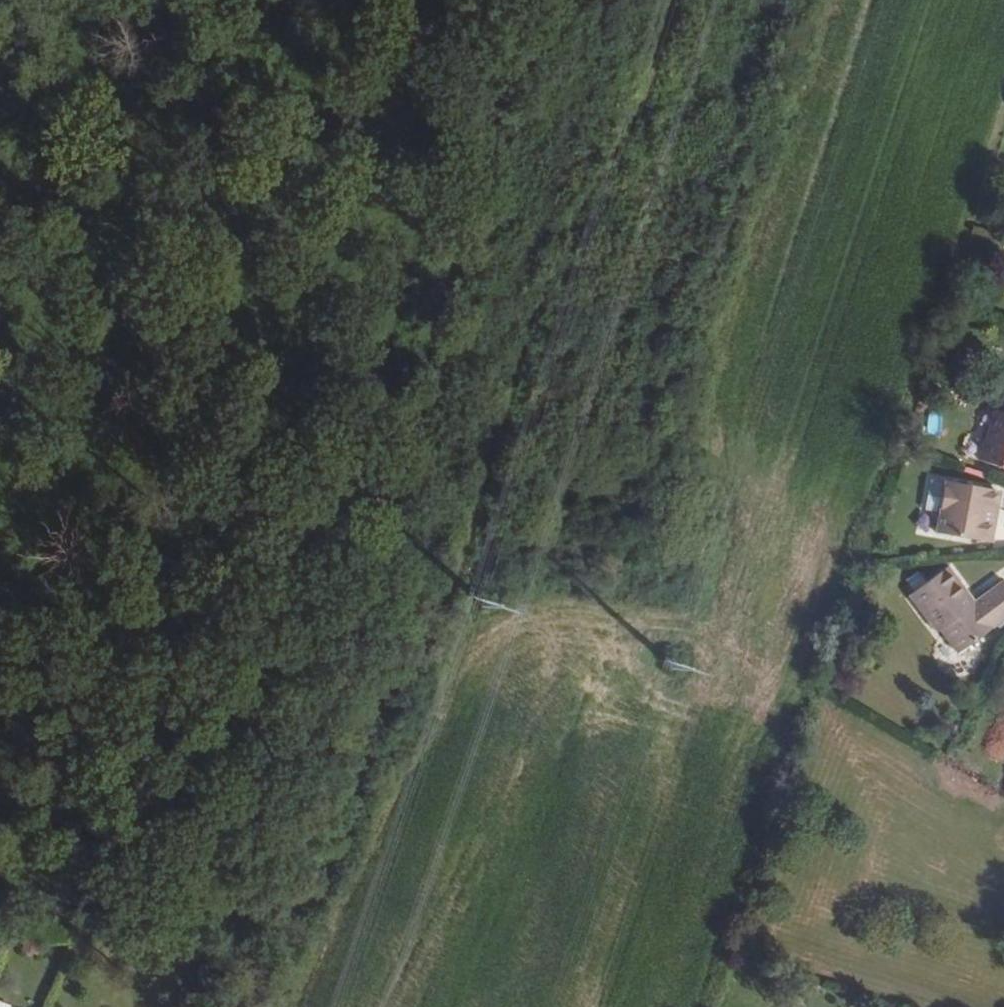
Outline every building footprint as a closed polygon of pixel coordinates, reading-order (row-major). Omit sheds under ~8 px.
[(996,406),(979,456),(1003,464),(1003,408),(996,406)] [(944,478),(934,530),(980,538),(986,505),(993,506),(997,505),(1000,492),(995,488),(944,478)] [(980,538),(990,540),(997,505),(993,506),(986,505),(980,538)] [(947,566),(909,593),(937,632),(940,629),(957,653),(1003,618),(1003,584),(1002,581),(973,601),(947,566)]
